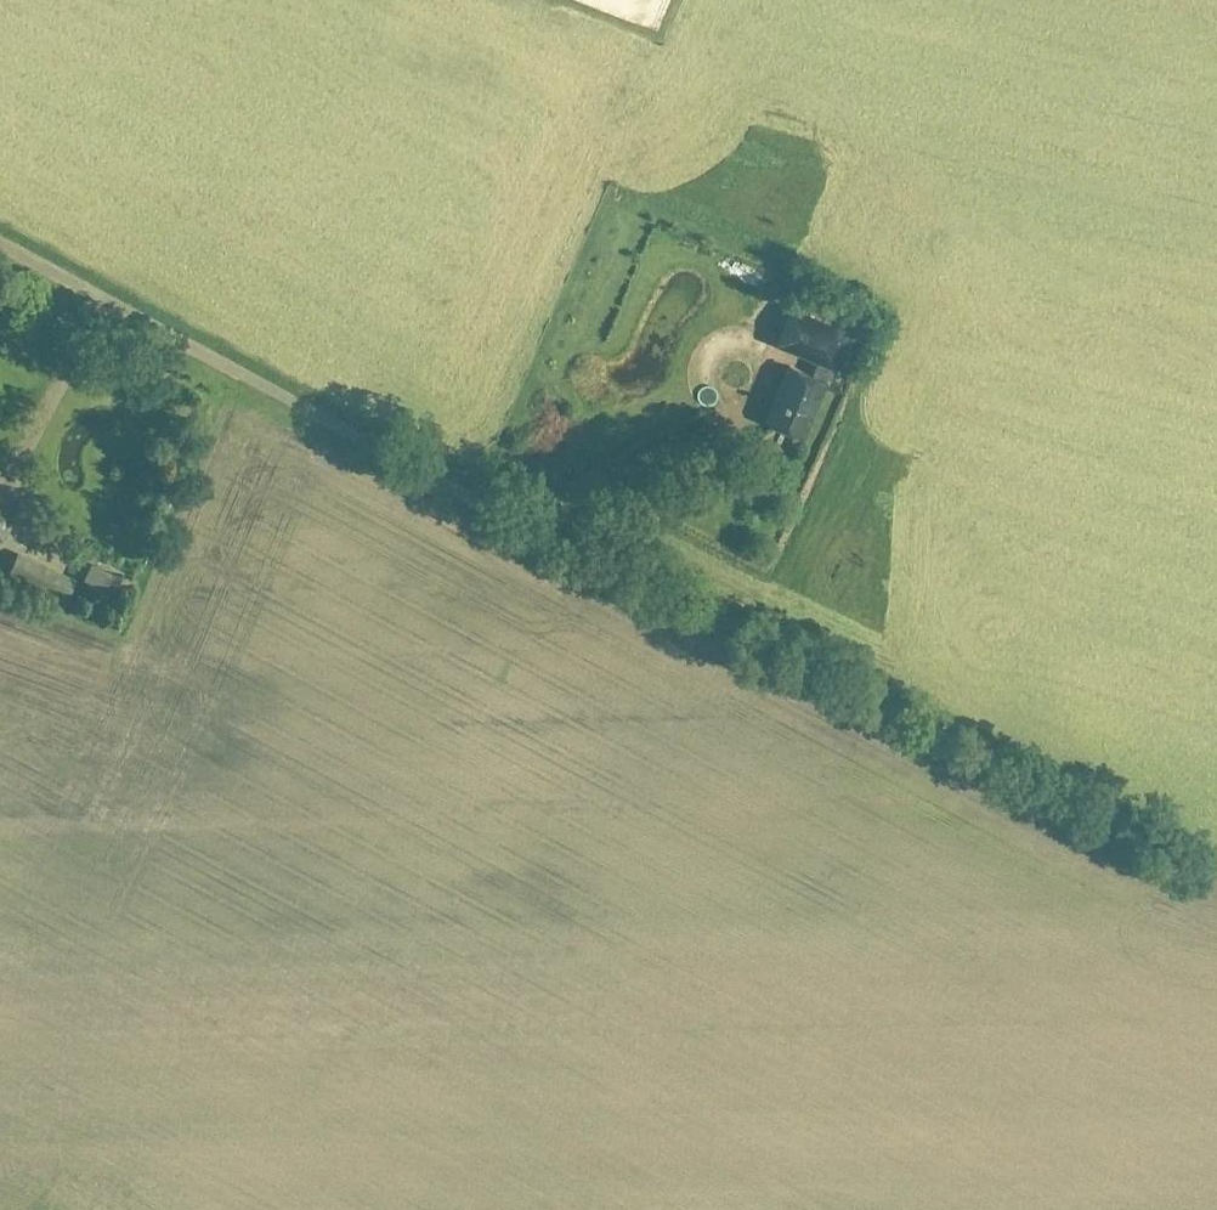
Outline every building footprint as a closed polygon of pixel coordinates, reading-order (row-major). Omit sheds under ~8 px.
[(845,333),(791,311),(777,345),(832,366),(845,333)] [(825,382),(789,367),(767,422),(803,437),(825,382)] [(1,541),(15,510),(0,503),(0,540),(1,541)]
